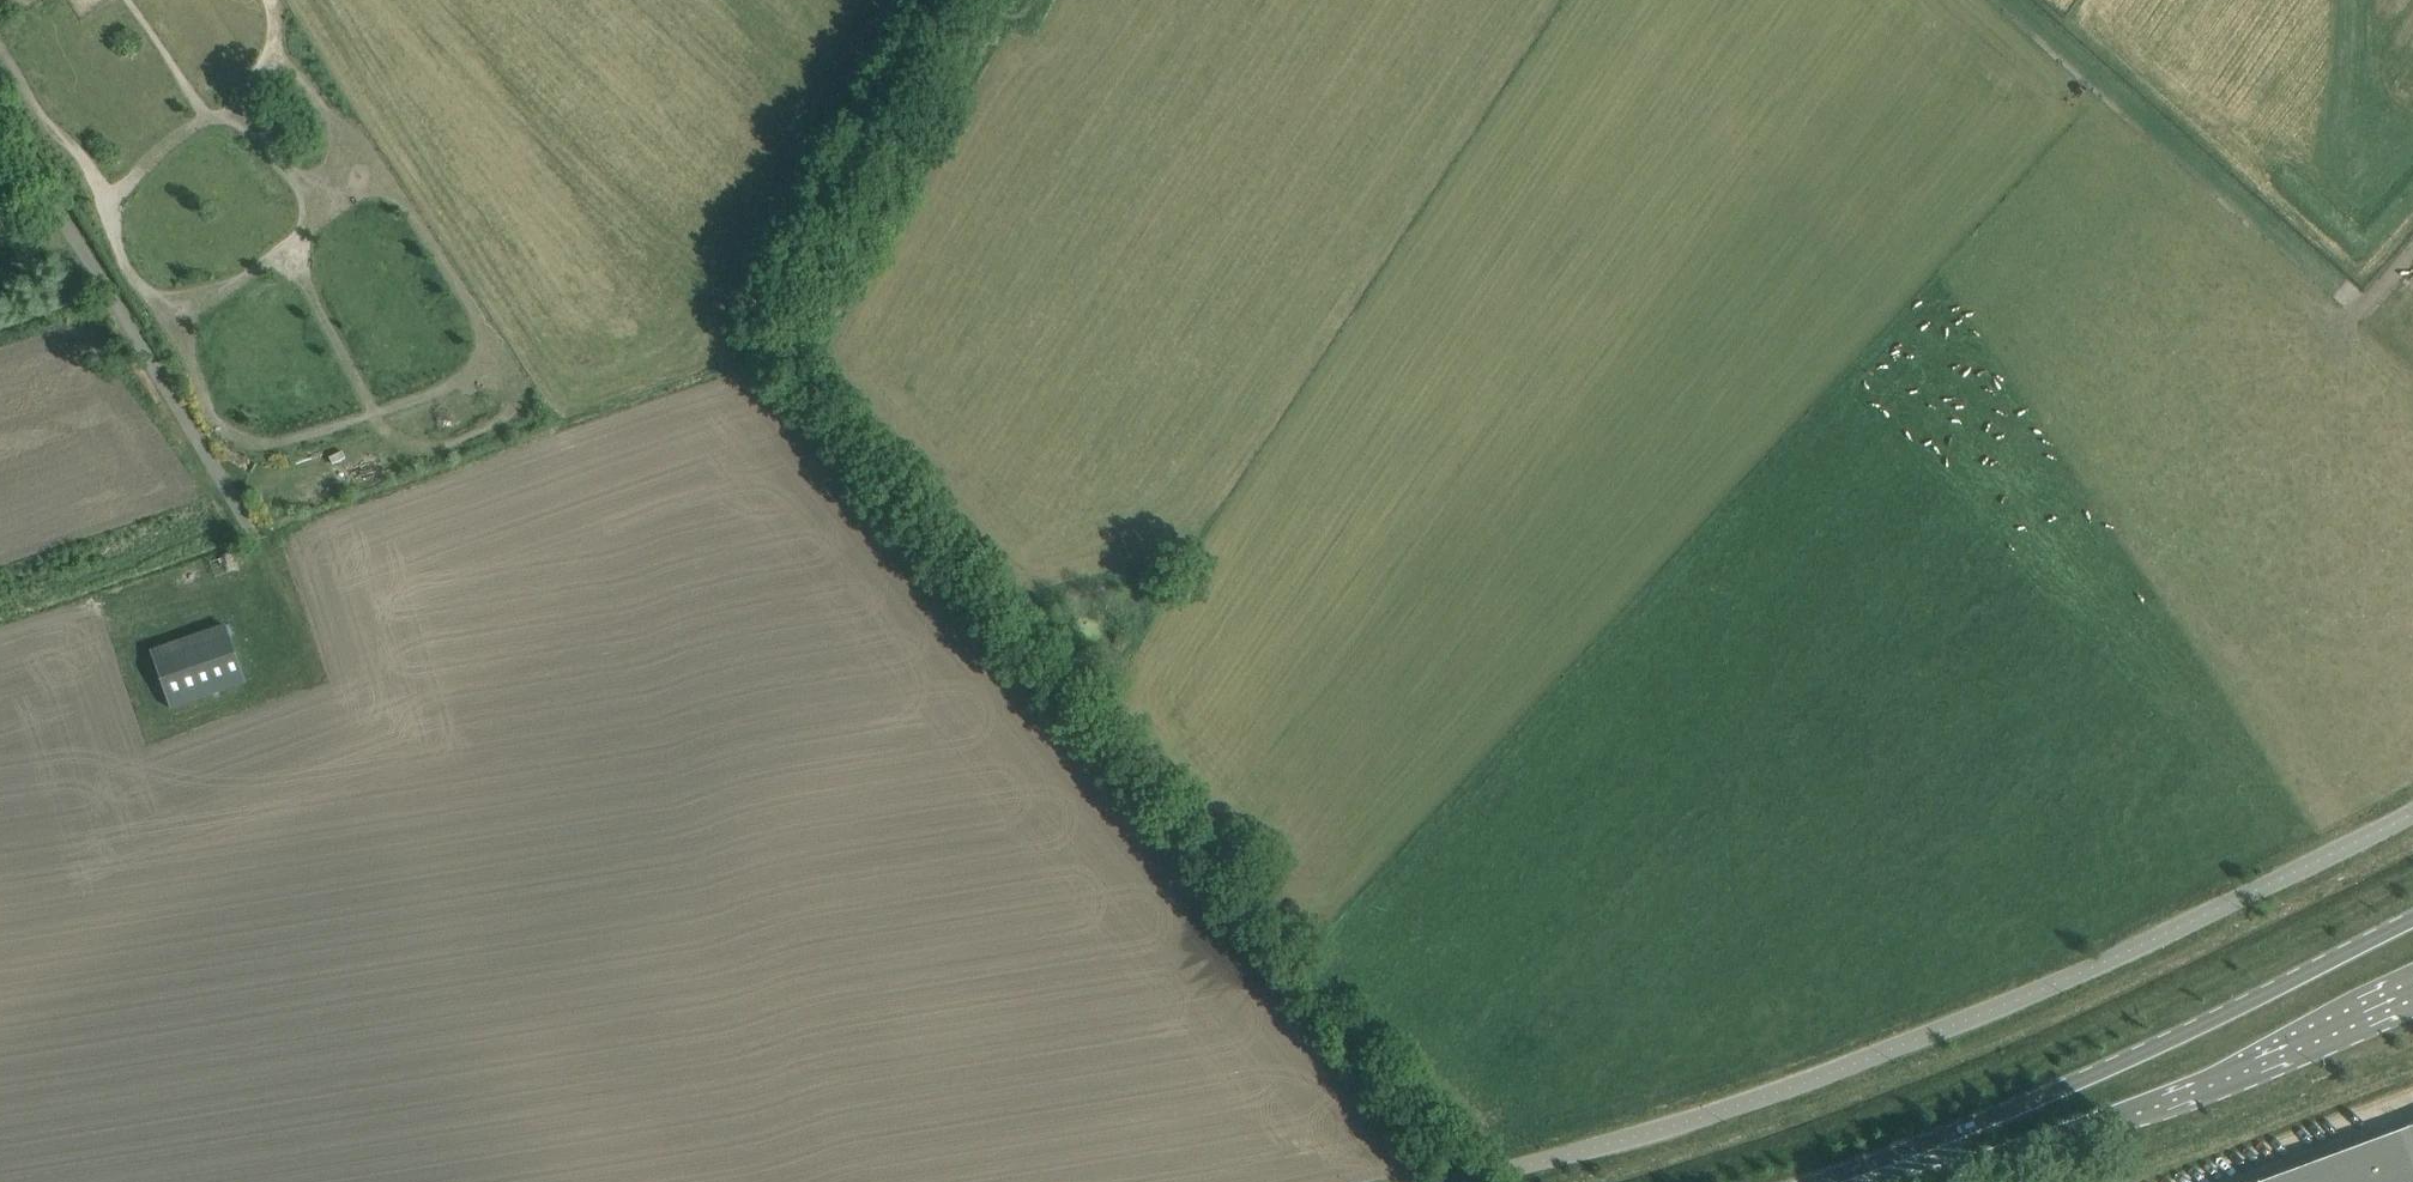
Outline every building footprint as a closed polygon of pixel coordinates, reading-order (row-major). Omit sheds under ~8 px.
[(150,651),(170,707),(245,682),(225,626),(150,651)] [(2263,1181),(2412,1181),(2412,1126),(2263,1181)]
